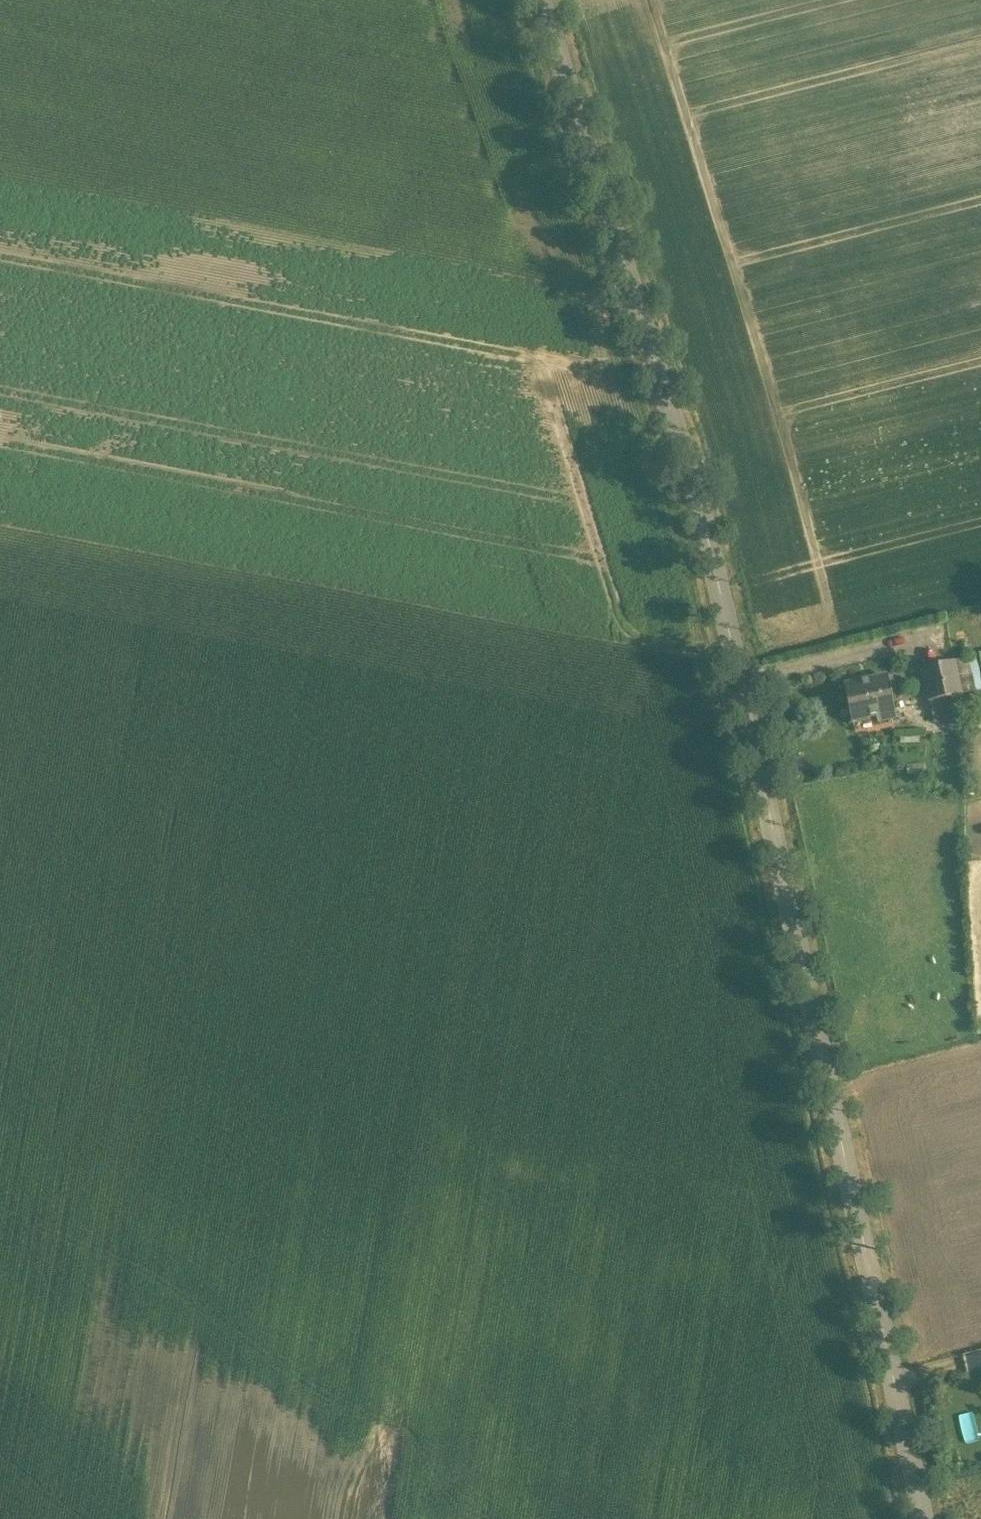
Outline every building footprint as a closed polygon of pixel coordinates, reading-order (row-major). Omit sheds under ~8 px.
[(966,658),(956,661),(964,695),(974,692),(966,658)] [(956,661),(923,668),(931,702),(952,698),(964,695),(956,661)] [(889,675),(846,685),(854,722),(882,716),(895,713),(897,713),(889,675)] [(952,698),(931,702),(934,714),(955,709),(952,698)] [(895,713),(882,716),(884,726),(897,723),(895,713)]
